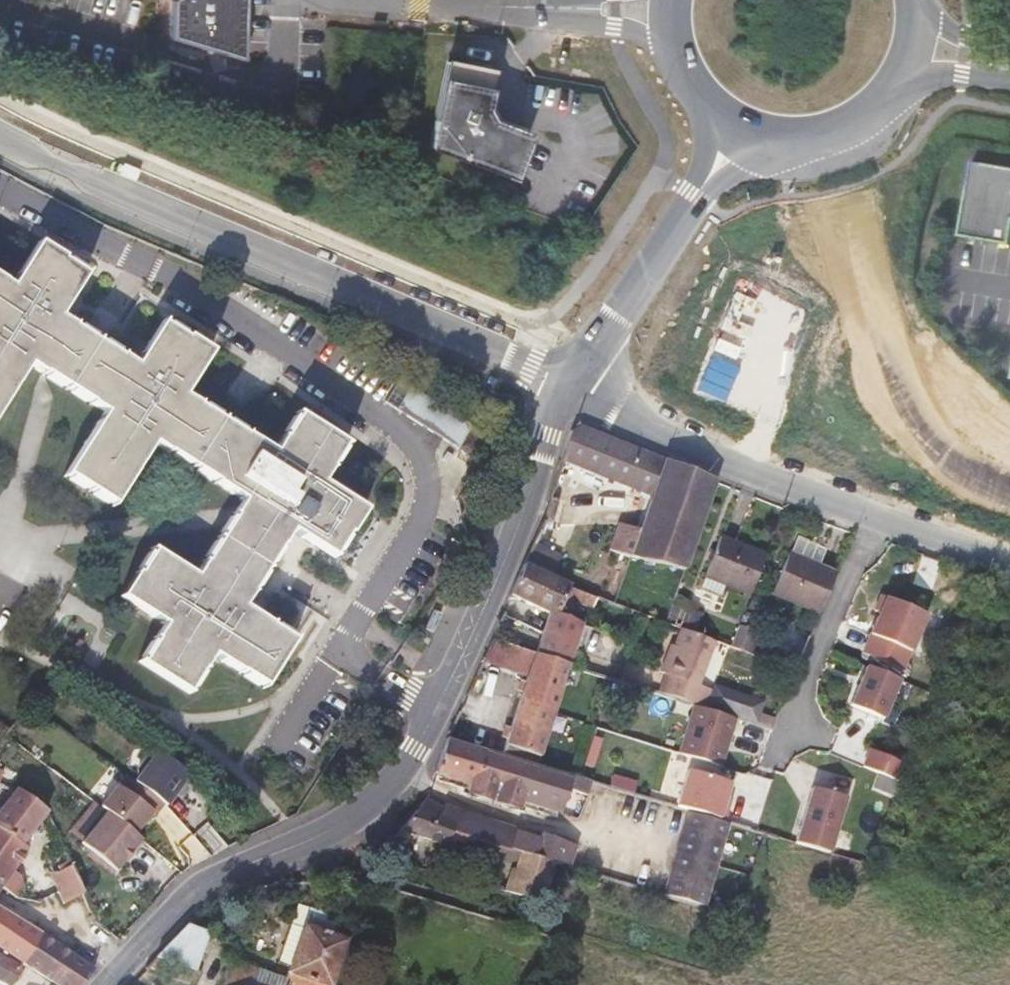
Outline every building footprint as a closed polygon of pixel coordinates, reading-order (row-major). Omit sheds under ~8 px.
[(181,26),(208,38),(229,38),(232,43),(249,51),(250,0),(180,0),(181,26)] [(491,71),(446,62),(429,147),(510,178),(527,136),(491,122),(492,120),(486,109),(484,108),(491,71)] [(1009,167),(976,161),(963,235),(1009,244),(1009,167)] [(281,437),(285,439),(274,454),(244,435),(244,433),(199,405),(196,406),(182,397),(211,352),(162,321),(133,364),(119,357),(121,354),(72,323),(71,326),(57,316),(85,272),(37,241),(9,284),(0,278),(0,405),(28,362),(42,370),(40,373),(88,404),(90,401),(104,410),(62,474),(111,506),(152,442),(166,450),(165,454),(213,484),(216,481),(245,499),(235,516),(231,514),(201,562),(203,564),(195,578),(147,547),(116,596),(164,625),(155,641),(153,639),(139,662),(188,694),(202,672),(200,670),(210,655),(238,673),(237,676),(260,690),(292,640),(270,626),(268,628),(240,609),(249,595),(246,593),(276,545),(280,546),(289,532),(332,559),(362,512),(319,484),(329,468),(331,470),(347,445),(297,413),(281,437)] [(410,388),(396,409),(473,457),(484,438),(467,426),(469,424),(410,388)] [(664,459),(579,426),(570,431),(564,452),(654,486),(664,459)] [(715,478),(664,459),(654,486),(640,530),(631,556),(638,558),(686,569),(715,478)] [(564,480),(556,477),(550,495),(558,498),(564,480)] [(640,530),(619,523),(610,549),(631,557),(631,556),(640,530)] [(705,579),(750,596),(765,554),(719,537),(705,579)] [(525,558),(554,569),(561,551),(532,540),(525,558)] [(774,593),(821,612),(838,570),(789,551),(774,593)] [(549,614),(536,654),(571,665),(586,621),(576,617),(565,612),(573,588),(573,587),(524,564),(515,586),(511,596),(549,614)] [(598,609),(602,599),(573,588),(565,612),(576,617),(580,602),(598,609)] [(861,656),(901,673),(924,617),(880,599),(874,613),(878,614),(861,656)] [(729,643),(748,650),(756,629),(737,622),(729,643)] [(666,678),(661,694),(691,705),(696,690),(700,691),(719,642),(683,628),(677,644),(673,643),(662,676),(666,678)] [(528,677),(503,754),(527,762),(531,754),(542,757),(571,665),(536,654),(493,639),(482,662),(528,677)] [(899,680),(867,667),(851,706),(883,719),(899,680)] [(736,718),(694,706),(680,754),(722,767),(736,718)] [(591,796),(595,783),(527,762),(503,754),(446,736),(435,771),(466,781),(464,785),(471,787),(472,782),(561,810),(568,812),(571,805),(563,802),(568,788),(575,791),(591,796)] [(595,737),(586,765),(595,767),(603,739),(595,737)] [(866,746),(859,766),(899,778),(905,759),(866,746)] [(138,773),(134,778),(163,800),(166,802),(187,774),(155,750),(151,756),(145,756),(137,766),(138,773)] [(3,787),(11,767),(0,763),(0,785),(3,787)] [(678,807),(695,812),(726,821),(730,806),(724,805),(731,784),(689,771),(678,807)] [(99,806),(105,811),(134,833),(151,809),(154,811),(163,800),(134,778),(126,772),(99,806)] [(624,779),(614,776),(611,786),(621,789),(624,779)] [(638,783),(624,779),(621,789),(635,793),(638,783)] [(571,805),(575,791),(568,788),(563,802),(571,805)] [(847,799),(814,789),(797,843),(830,853),(847,799)] [(42,812),(10,791),(9,791),(0,803),(0,885),(1,886),(16,900),(22,892),(16,888),(16,882),(8,874),(26,849),(19,844),(42,812)] [(444,805),(425,799),(410,818),(432,826),(452,832),(456,820),(441,816),(444,805)] [(456,820),(460,806),(445,801),(444,805),(441,816),(456,820)] [(519,823),(460,806),(456,820),(452,832),(490,843),(493,844),(511,850),(518,827),(519,823)] [(134,833),(105,811),(81,844),(115,870),(130,851),(132,854),(143,840),(134,833)] [(702,908),(730,823),(726,821),(695,812),(691,829),(684,832),(688,838),(676,874),(669,879),(672,886),(669,898),(702,908)] [(487,853),(490,843),(452,832),(432,826),(410,818),(394,837),(406,840),(410,834),(418,836),(417,840),(423,842),(425,838),(471,852),(483,851),(487,853)] [(542,834),(518,827),(511,850),(520,852),(555,863),(564,833),(544,827),(543,828),(542,834)] [(571,867),(580,838),(564,833),(555,863),(571,867)] [(489,856),(517,864),(520,852),(511,850),(493,844),(489,856)] [(520,852),(517,864),(508,892),(523,897),(543,903),(555,863),(520,852)] [(48,884),(55,897),(60,906),(82,895),(71,873),(63,855),(48,884)] [(290,926),(301,929),(308,910),(296,906),(290,926)] [(287,973),(326,984),(329,984),(345,940),(338,938),(344,921),(308,910),(301,929),(290,926),(278,963),(289,967),(287,973)] [(23,964),(40,936),(0,911),(0,949),(23,964)] [(209,935),(187,925),(156,957),(165,961),(196,971),(209,935)] [(56,984),(83,984),(95,970),(40,936),(23,964),(56,984)] [(165,961),(156,957),(136,979),(145,983),(165,961)] [(0,966),(0,981),(5,984),(7,984),(11,984),(20,968),(3,959),(0,966)] [(223,984),(284,984),(285,981),(231,963),(223,984)] [(287,973),(285,981),(284,984),(326,984),(287,973)]
